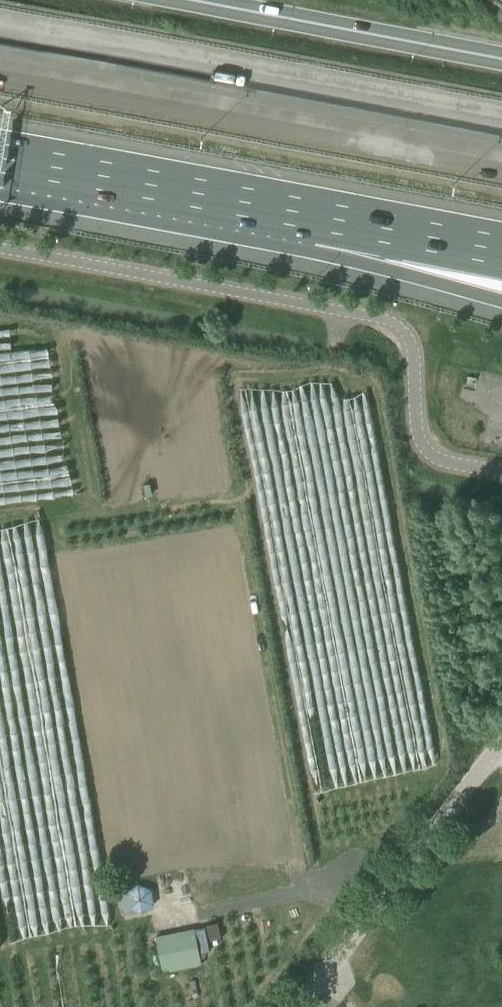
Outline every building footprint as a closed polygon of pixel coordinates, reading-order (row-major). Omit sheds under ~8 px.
[(126,912),(155,903),(150,884),(121,892),(126,912)] [(155,936),(163,973),(202,965),(195,929),(155,936)]
